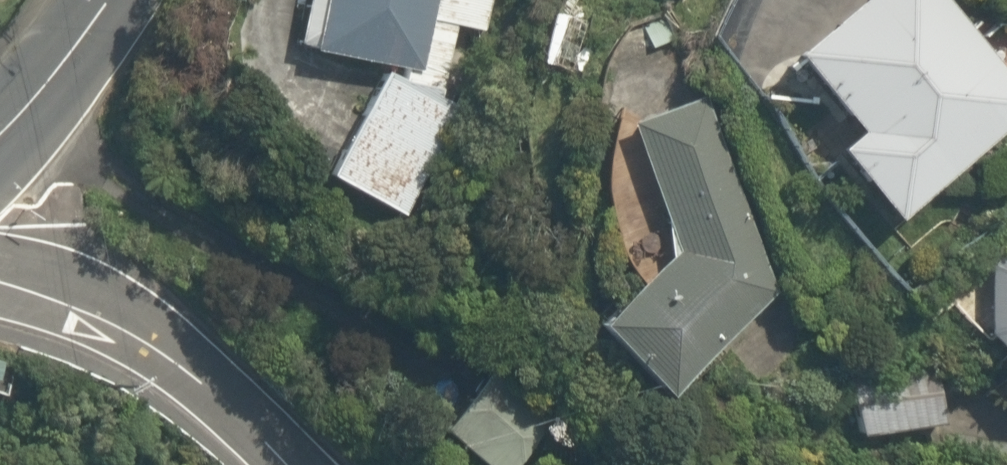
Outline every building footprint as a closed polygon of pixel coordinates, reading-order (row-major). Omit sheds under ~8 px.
[(298,57),(376,67),(318,175),(399,218),(457,109),(434,93),(447,25),(483,32),(490,0),(303,0),(298,57)] [(777,57),(837,129),(814,148),(880,227),(1006,121),(1006,87),(935,0),(846,0),(777,57)] [(686,96),(617,126),(668,250),(584,318),(645,393),(770,293),(686,96)] [(1006,384),(1006,245),(987,263),(973,331),(1006,384)] [(916,352),(834,370),(849,437),(931,419),(916,352)] [(432,426),(479,464),(507,464),(530,437),(466,384),(432,426)]
